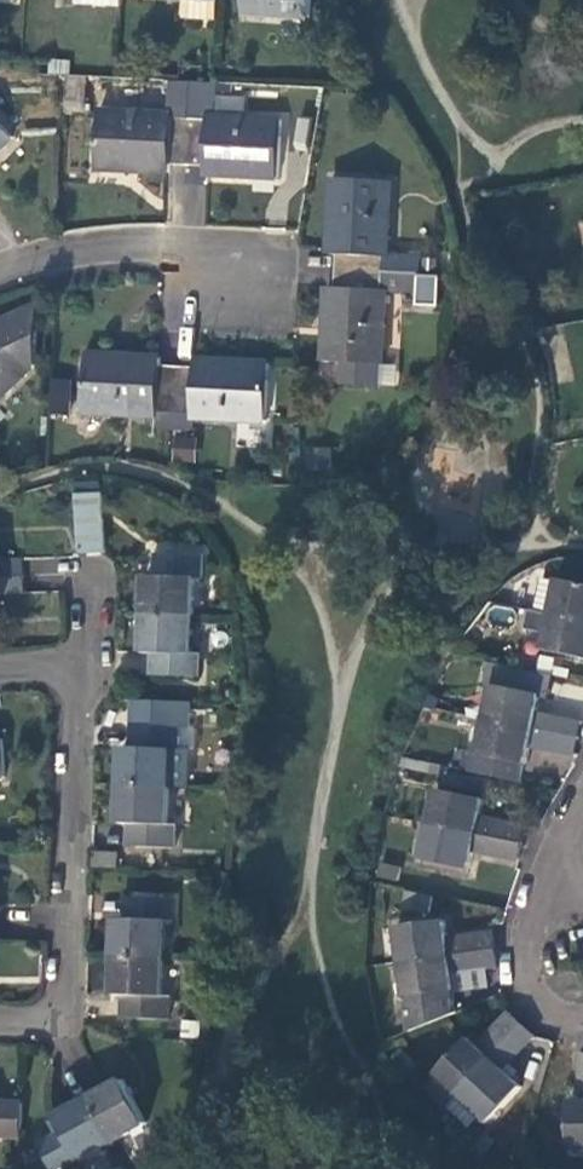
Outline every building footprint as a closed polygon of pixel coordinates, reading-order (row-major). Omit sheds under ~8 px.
[(215,0),(181,0),(180,17),(214,19),(215,0)] [(306,0),(239,0),(239,10),(305,15),(306,0)] [(82,73),(65,72),(63,108),(80,109),(82,73)] [(164,163),(183,164),(186,78),(167,78),(165,116),(94,113),(92,167),(164,171),(164,163)] [(186,78),(183,164),(201,165),(201,173),(272,176),(274,121),(207,117),(208,91),(224,92),(225,81),(186,78)] [(333,249),(332,268),(414,272),(414,254),(382,252),(387,181),(330,177),(326,248),(333,249)] [(414,272),(332,268),(331,286),(325,285),(321,358),(377,361),(381,289),(412,291),(414,272)] [(0,318),(0,345),(22,368),(37,361),(40,298),(0,318)] [(22,368),(0,345),(0,388),(22,368)] [(152,424),(170,425),(173,364),(154,364),(154,357),(83,354),(81,409),(152,412),(152,424)] [(191,365),(173,364),(170,425),(188,426),(189,414),(262,417),(264,361),(191,358),(191,365)] [(50,378),(47,411),(67,413),(70,379),(50,378)] [(193,442),(173,442),(173,460),(193,461),(193,442)] [(96,478),(71,480),(72,491),(96,490),(96,478)] [(96,490),(72,491),(76,550),(102,548),(99,489),(96,490)] [(143,575),(142,612),(188,613),(189,578),(196,578),(197,553),(160,552),(160,576),(143,575)] [(16,573),(16,556),(0,557),(0,574),(16,573)] [(16,573),(0,574),(0,591),(17,590),(16,573)] [(533,610),(549,613),(582,619),(582,583),(556,578),(556,580),(540,577),(533,610)] [(549,613),(533,610),(528,609),(524,629),(546,633),(543,648),(582,656),(582,619),(549,613)] [(187,653),(188,613),(142,612),(141,651),(157,652),(156,674),(194,675),(194,653),(187,653)] [(525,655),(523,667),(541,670),(544,659),(525,655)] [(534,709),(541,670),(523,667),(495,661),(484,718),(576,737),(580,719),(534,709)] [(185,725),(186,699),(138,698),(137,747),(120,746),(118,784),(165,786),(167,748),(174,748),(175,725),(185,725)] [(573,751),(576,737),(484,718),(477,751),(462,748),(458,768),(517,780),(522,760),(523,761),(527,742),(573,751)] [(174,748),(167,748),(165,786),(184,786),(185,749),(174,748)] [(491,782),(467,776),(464,787),(488,792),(491,782)] [(164,821),(165,786),(118,784),(117,819),(134,820),(133,844),(171,845),(171,821),(164,821)] [(433,788),(426,822),(518,842),(522,826),(477,816),(481,798),(433,788)] [(515,859),(518,842),(426,822),(418,856),(466,866),(470,849),(515,859)] [(382,861),(380,874),(399,879),(402,865),(382,861)] [(113,919),(112,955),(159,957),(161,921),(168,921),(169,898),(132,896),(131,919),(113,919)] [(395,927),(399,960),(492,947),(490,932),(444,938),(442,921),(395,927)] [(448,972),(494,966),(492,947),(399,960),(408,1030),(453,1012),(448,972)] [(158,996),(159,957),(112,955),(110,994),(129,994),(128,1017),(165,1018),(166,996),(158,996)] [(379,1009),(382,1034),(395,1032),(392,1007),(379,1009)] [(434,1074),(455,1093),(520,1022),(509,1011),(477,1045),(468,1037),(434,1074)] [(534,1035),(520,1022),(455,1093),(482,1118),(488,1123),(522,1087),(512,1078),(502,1069),(506,1064),(534,1035)] [(401,1046),(392,1056),(407,1070),(415,1061),(401,1046)] [(582,1148),(582,1054),(579,1054),(580,1092),(581,1100),(567,1100),(569,1148),(582,1148)] [(516,1074),(506,1064),(502,1069),(512,1078),(516,1074)] [(455,1093),(434,1074),(421,1088),(442,1107),(445,1104),(455,1093)] [(119,1078),(86,1096),(110,1140),(142,1122),(119,1078)] [(482,1118),(455,1093),(445,1104),(470,1129),(482,1118)] [(76,1158),(110,1140),(86,1096),(52,1114),(61,1131),(76,1158)] [(18,1134),(19,1101),(0,1100),(0,1134),(18,1134)] [(76,1158),(61,1131),(36,1142),(50,1168),(55,1168),(76,1158)] [(485,1136),(473,1148),(480,1154),(492,1142),(485,1136)]
